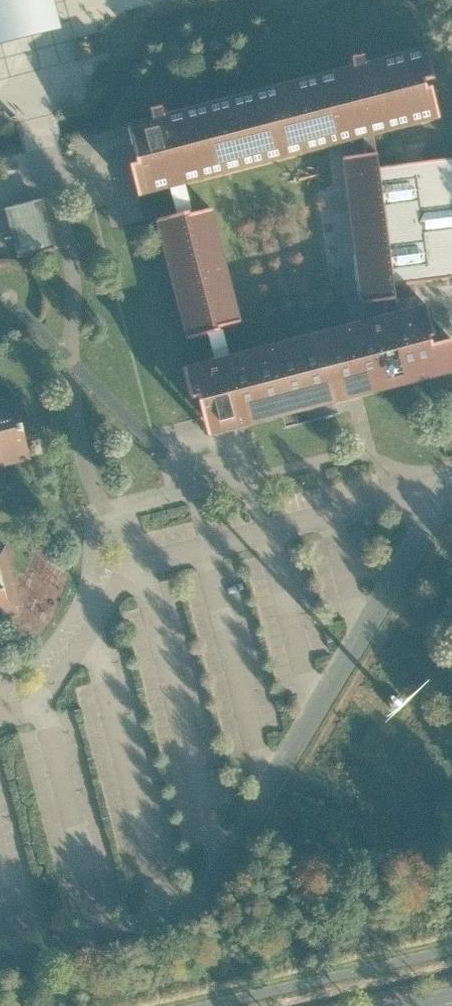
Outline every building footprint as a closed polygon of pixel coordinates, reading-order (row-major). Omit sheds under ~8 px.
[(63,23),(57,0),(0,0),(0,39),(63,23)] [(150,119),(125,126),(128,135),(129,139),(130,143),(137,167),(129,169),(137,200),(172,192),(182,188),(326,151),(335,149),(365,141),(375,139),(443,120),(434,89),(429,90),(427,82),(436,79),(426,48),(366,64),(365,57),(354,59),(356,67),(161,116),(159,109),(149,112),(150,119)] [(387,307),(389,320),(400,316),(398,306),(398,301),(396,287),(414,284),(420,283),(433,282),(451,280),(451,159),(382,168),(380,157),(376,157),(375,139),(365,141),(366,158),(344,160),(363,305),(387,304),(387,307)] [(172,192),(179,217),(157,222),(187,342),(209,337),(217,363),(228,361),(220,330),(241,326),(211,212),(190,217),(182,188),(172,192)] [(44,191),(8,201),(20,250),(58,240),(44,191)] [(389,320),(354,328),(228,361),(217,363),(181,373),(190,405),(197,403),(201,416),(203,423),(206,433),(208,443),(245,433),(253,431),(451,380),(451,347),(434,351),(432,344),(437,342),(428,309),(400,316),(389,320)] [(36,464),(18,398),(0,403),(0,473),(36,464)] [(3,614),(10,621),(17,619),(23,617),(22,611),(27,609),(17,572),(10,548),(0,551),(0,615),(3,614)]
